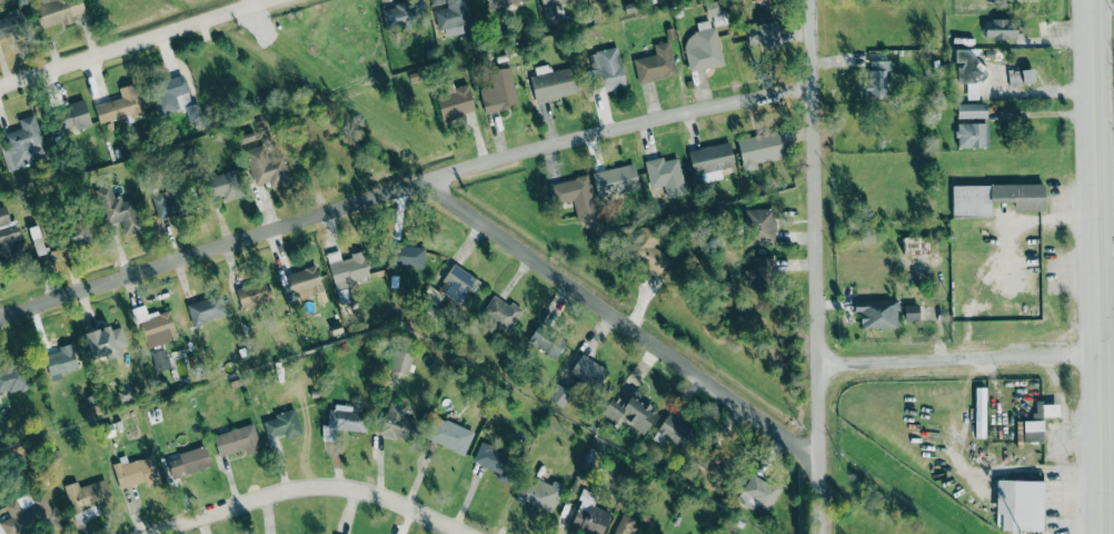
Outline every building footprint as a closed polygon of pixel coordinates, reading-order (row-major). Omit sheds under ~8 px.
[(33,1),(41,29),(75,20),(74,15),(85,12),(82,0),(38,0),(33,1)] [(384,29),(427,22),(424,0),(418,0),(381,6),(384,29)] [(466,0),(446,0),(448,7),(433,11),(438,31),(444,29),(447,37),(464,33),(462,25),(472,23),(466,0)] [(530,0),(486,0),(488,9),(530,0)] [(546,23),(558,21),(555,4),(573,0),(541,0),(546,23)] [(8,16),(0,18),(0,38),(29,29),(22,7),(7,12),(8,16)] [(713,19),(696,23),(698,33),(682,36),(690,72),(723,64),(713,19)] [(984,38),(1017,39),(1017,19),(984,19),(984,38)] [(781,45),(777,21),(744,26),(747,44),(759,42),(760,48),(781,45)] [(676,76),(670,41),(654,44),(655,55),(633,59),(638,83),(676,76)] [(625,86),(618,47),(589,52),(595,80),(601,78),(604,90),(625,86)] [(978,99),(978,80),(981,80),(981,49),(954,49),(955,65),(957,65),(957,83),(967,83),(967,99),(978,99)] [(886,96),(886,70),(891,70),(890,61),(869,61),(869,85),(864,85),(864,97),(886,96)] [(579,92),(573,66),(549,72),(547,64),(529,68),(537,102),(579,92)] [(518,106),(510,67),(489,71),(492,86),(480,89),(484,113),(518,106)] [(1009,86),(1034,84),(1033,69),(1008,70),(1009,86)] [(191,104),(182,74),(153,83),(162,115),(184,108),(188,123),(203,118),(197,102),(191,104)] [(467,82),(434,92),(442,120),(475,111),(467,82)] [(143,111),(134,83),(119,88),(122,97),(94,106),(100,125),(143,111)] [(55,108),(62,135),(92,127),(84,100),(55,108)] [(986,103),(957,104),(957,119),(986,118),(986,103)] [(21,129),(0,135),(0,147),(7,171),(47,159),(34,115),(18,119),(21,129)] [(988,123),(957,123),(957,148),(988,147),(988,123)] [(781,133),(738,137),(741,163),(783,159),(781,133)] [(281,150),(272,153),(269,143),(246,150),(257,185),(269,181),(271,188),(291,182),(281,150)] [(678,158),(664,161),(663,157),(644,160),(650,188),(664,185),(666,197),(685,194),(678,158)] [(592,174),(598,198),(637,188),(631,164),(592,174)] [(211,201),(241,196),(236,171),(206,176),(211,201)] [(580,228),(598,225),(588,175),(550,183),(554,204),(575,200),(580,228)] [(952,185),(952,217),(991,216),(991,202),(1014,202),(1014,211),(1044,211),(1044,184),(952,185)] [(133,196),(115,201),(110,185),(96,189),(106,222),(119,218),(124,236),(143,230),(133,196)] [(182,187),(152,192),(156,217),(186,211),(182,187)] [(4,247),(6,256),(19,252),(16,241),(21,240),(17,223),(10,225),(5,206),(0,207),(0,248),(4,247)] [(774,208),(747,209),(747,244),(775,244),(774,208)] [(87,223),(58,230),(63,250),(92,242),(87,223)] [(627,258),(662,277),(673,258),(653,247),(660,235),(645,226),(627,258)] [(929,237),(903,237),(903,255),(930,254),(929,237)] [(425,246),(391,245),(391,266),(424,267),(425,246)] [(335,289),(370,281),(363,252),(341,258),(339,250),(326,253),(335,289)] [(774,258),(752,258),(753,270),(744,270),(744,281),(753,281),(754,290),(774,290),(774,258)] [(479,278),(451,264),(437,291),(465,306),(479,278)] [(297,301),(324,291),(314,265),(287,275),(297,301)] [(235,290),(243,310),(273,299),(265,279),(235,290)] [(494,293),(480,314),(508,332),(521,312),(494,293)] [(226,316),(220,294),(186,304),(192,325),(226,316)] [(898,328),(897,300),(854,300),(854,312),(860,312),(860,329),(898,328)] [(919,304),(904,305),(904,320),(919,320),(919,304)] [(146,348),(178,338),(169,309),(147,316),(144,305),(137,308),(138,312),(135,313),(146,348)] [(526,340),(553,360),(566,342),(540,323),(526,340)] [(85,332),(91,357),(127,347),(122,326),(111,329),(110,326),(85,332)] [(51,377),(79,368),(71,343),(59,347),(60,350),(44,355),(51,377)] [(151,353),(156,371),(171,366),(165,348),(151,353)] [(412,352),(394,349),(390,371),(408,374),(412,352)] [(570,372),(598,389),(610,371),(581,354),(570,372)] [(20,360),(0,367),(0,395),(29,385),(20,360)] [(561,407),(571,393),(556,383),(547,397),(561,407)] [(984,437),(986,387),(975,387),(974,437),(984,437)] [(615,425),(618,418),(645,433),(658,410),(630,395),(626,402),(611,394),(599,416),(615,425)] [(366,432),(367,412),(361,412),(361,400),(352,400),(352,406),(328,406),(327,425),(322,424),(322,440),(336,440),(337,430),(366,432)] [(416,420),(403,418),(405,406),(386,403),(381,435),(413,440),(416,420)] [(1058,403),(1034,403),(1035,417),(1058,417),(1058,403)] [(286,439),(302,434),(294,408),(273,415),(274,418),(262,422),(268,439),(284,433),(286,439)] [(685,449),(695,430),(667,414),(657,433),(685,449)] [(465,454),(474,431),(436,417),(428,441),(465,454)] [(1043,442),(1043,420),(1023,421),(1024,442),(1043,442)] [(260,451),(255,425),(213,433),(218,456),(245,450),(246,454),(260,451)] [(507,484),(518,460),(480,443),(472,461),(498,473),(496,479),(507,484)] [(211,466),(204,445),(165,458),(172,479),(211,466)] [(721,478),(732,459),(709,445),(698,465),(721,478)] [(146,481),(148,487),(162,483),(152,454),(113,466),(120,489),(146,481)] [(752,510),(757,504),(766,510),(782,488),(772,481),(769,485),(753,474),(736,499),(752,510)] [(563,484),(553,480),(551,484),(536,478),(534,483),(522,478),(514,497),(550,513),(563,484)] [(64,485),(76,523),(102,515),(98,504),(112,500),(105,479),(79,487),(77,481),(64,485)] [(1043,481),(996,480),(995,514),(1001,514),(1000,530),(1041,531),(1043,481)] [(40,522),(47,533),(61,527),(40,487),(5,506),(11,517),(0,522),(0,523),(6,533),(18,533),(40,522)] [(611,513),(581,501),(571,527),(588,533),(602,533),(611,513)] [(630,533),(635,519),(621,514),(613,533),(631,533),(630,533)]
